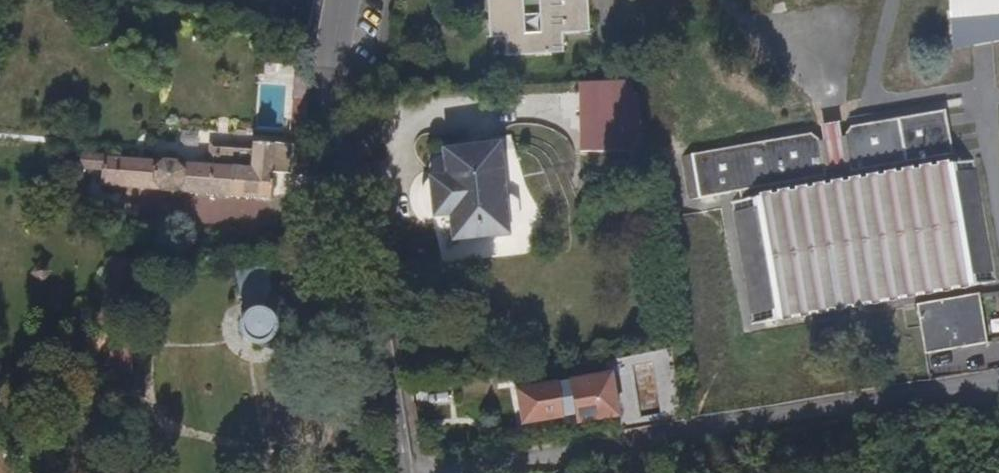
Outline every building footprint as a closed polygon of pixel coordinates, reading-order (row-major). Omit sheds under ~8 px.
[(563,32),(583,31),(590,30),(589,0),(537,0),(540,32),(525,33),(523,0),(488,0),(490,37),(505,36),(506,55),(564,51),(563,32)] [(949,52),(998,43),(998,0),(947,0),(949,52)] [(639,152),(637,82),(607,83),(608,88),(576,89),(578,151),(600,150),(601,153),(639,152)] [(949,147),(941,103),(846,122),(840,130),(837,131),(819,134),(816,135),(806,129),(689,153),(695,197),(766,182),(768,191),(727,199),(751,322),(996,275),(971,153),(878,171),(875,161),(949,147)] [(837,131),(833,115),(816,118),(819,134),(837,131)] [(505,200),(500,145),(442,151),(444,181),(435,182),(438,215),(447,214),(450,244),(509,239),(508,233),(513,232),(519,227),(516,204),(510,200),(505,200)] [(252,206),(255,182),(259,153),(238,150),(235,173),(142,165),(102,161),(99,189),(165,196),(252,206)] [(279,156),(259,153),(255,182),(276,184),(279,156)] [(989,337),(979,287),(916,299),(926,349),(989,337)] [(234,339),(238,344),(243,347),(250,348),(255,347),(261,344),(265,340),(267,335),(268,329),(267,323),(264,318),(260,314),(254,312),(248,311),(242,313),(237,316),(233,321),(231,327),(232,333),(234,339)] [(609,405),(604,375),(510,390),(513,408),(516,418),(518,420),(522,421),(526,421),(568,413),(570,421),(594,418),(605,414),(607,412),(608,411),(609,409),(609,405)]
